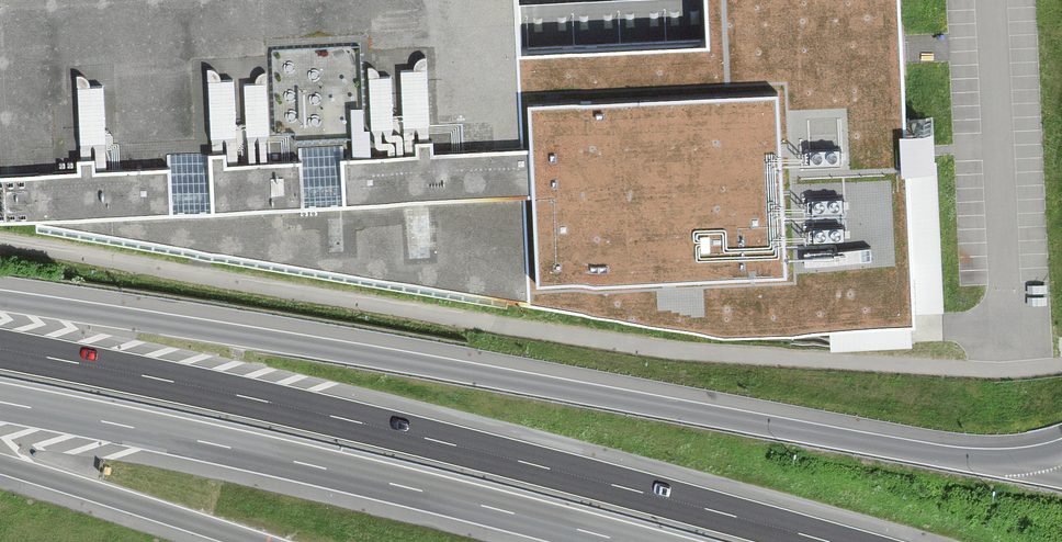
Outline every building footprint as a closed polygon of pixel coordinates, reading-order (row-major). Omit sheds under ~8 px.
[(534,303),(534,290),(524,44),(523,0),(0,0),(0,213),(534,303)] [(524,44),(534,290),(714,319),(913,309),(899,0),(708,0),(709,35),(524,44)]
